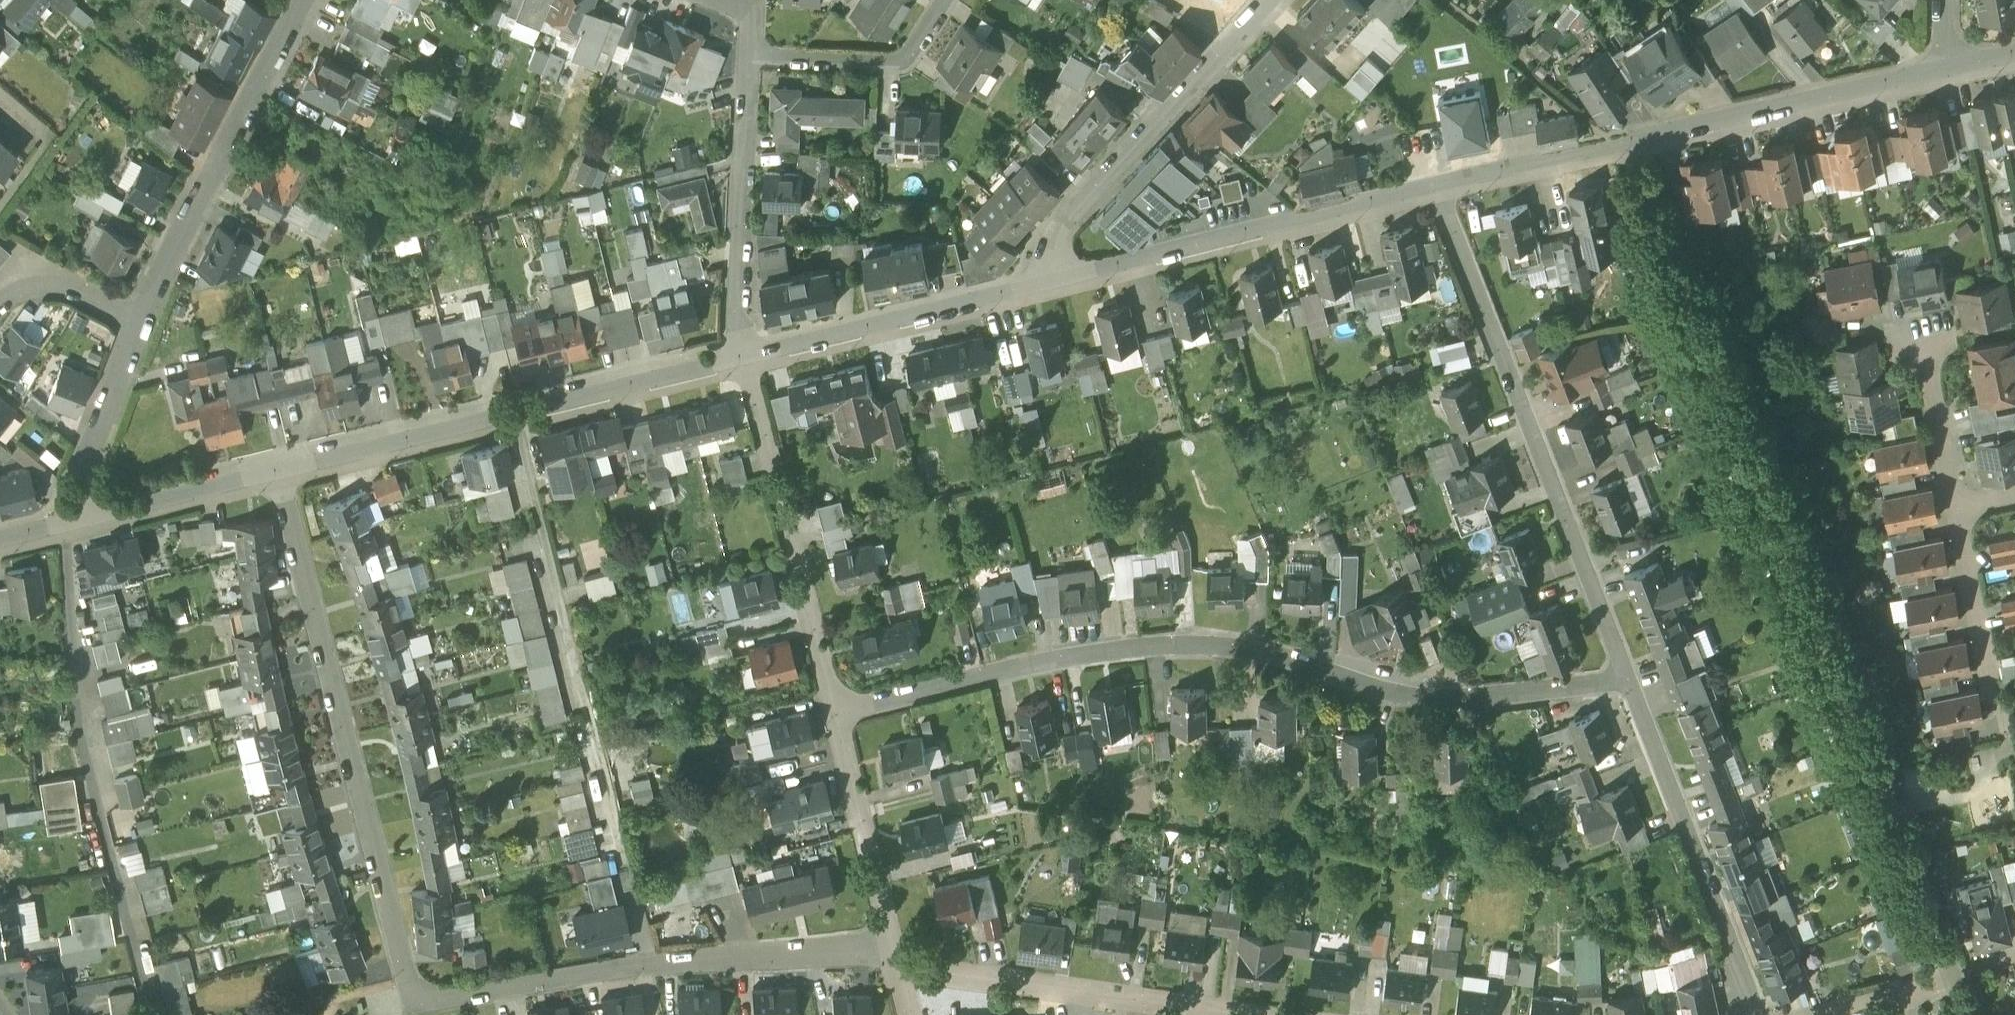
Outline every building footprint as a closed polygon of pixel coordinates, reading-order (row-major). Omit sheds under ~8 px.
[(7,10),(15,0),(0,0),(0,4),(7,10)] [(7,10),(14,16),(13,18),(16,20),(17,18),(20,21),(29,11),(34,14),(46,0),(15,0),(7,10)] [(68,14),(77,2),(74,0),(50,0),(68,14)] [(229,30),(235,19),(222,11),(205,0),(193,0),(190,5),(223,25),(229,30)] [(235,19),(245,0),(228,0),(222,11),(235,19)] [(248,0),(245,0),(235,19),(229,30),(254,43),(258,45),(274,14),(248,0)] [(365,2),(359,13),(379,23),(386,10),(381,7),(385,0),(362,0),(365,2)] [(417,0),(390,0),(411,12),(417,0)] [(516,16),(522,0),(509,0),(504,11),(516,16)] [(562,23),(571,0),(522,0),(516,16),(540,25),(544,16),(562,23)] [(562,23),(581,30),(589,10),(593,0),(571,0),(562,23)] [(887,35),(910,0),(861,0),(852,13),(887,35)] [(1142,10),(1168,25),(1175,14),(1177,15),(1179,14),(1155,0),(1147,0),(1142,10)] [(1204,18),(1216,0),(1175,0),(1204,18)] [(1361,0),(1312,0),(1310,2),(1310,3),(1298,15),(1329,44),(1366,4),(1361,0)] [(1383,19),(1400,0),(1362,0),(1383,19)] [(1401,0),(1400,0),(1383,19),(1391,26),(1408,7),(1401,0)] [(1497,17),(1518,36),(1550,0),(1513,0),(1497,17)] [(1755,12),(1745,0),(1729,0),(1738,11),(1744,19),(1755,12)] [(1755,12),(1772,0),(1745,0),(1755,12)] [(1801,53),(1827,33),(1811,14),(1800,0),(1799,0),(1774,20),(1801,53)] [(1811,14),(1821,6),(1815,0),(1800,0),(1811,14)] [(1880,14),(1881,13),(1893,0),(1865,0),(1875,9),(1880,14)] [(1981,22),(2014,16),(2014,0),(1977,0),(1981,22)] [(105,24),(77,2),(68,14),(95,37),(105,24)] [(1573,4),(1554,28),(1557,31),(1562,34),(1582,11),(1573,4)] [(631,7),(623,25),(617,42),(630,47),(630,48),(640,24),(645,13),(631,7)] [(1859,26),(1879,45),(1896,26),(1881,13),(1880,14),(1875,9),(1859,26)] [(353,10),(345,24),(376,41),(384,26),(379,23),(359,13),(353,10)] [(609,19),(589,10),(581,30),(575,44),(570,56),(591,65),(601,40),(609,19)] [(29,11),(20,21),(25,25),(34,14),(29,11)] [(1706,32),(1735,76),(1767,54),(1744,19),(1738,11),(1706,32)] [(609,19),(601,40),(615,46),(617,42),(623,25),(609,19)] [(9,53),(21,40),(0,21),(0,39),(3,42),(0,45),(9,53)] [(662,32),(640,24),(630,48),(630,47),(622,68),(642,76),(635,95),(655,103),(660,89),(663,83),(652,79),(645,76),(651,59),(658,62),(669,66),(685,28),(666,21),(662,32)] [(575,44),(581,30),(562,23),(557,36),(575,44)] [(1063,34),(1078,45),(1086,34),(1071,23),(1063,34)] [(369,55),(376,41),(345,24),(337,39),(369,55)] [(939,64),(976,89),(1002,49),(1003,48),(986,37),(965,24),(939,64)] [(1002,49),(1006,52),(1016,37),(995,24),(986,37),(1003,48),(1002,49)] [(1165,37),(1151,24),(1139,37),(1153,50),(1165,37)] [(237,75),(254,43),(229,30),(223,25),(205,58),(237,75)] [(1554,34),(1557,31),(1554,28),(1550,25),(1547,28),(1554,34)] [(1165,37),(1153,50),(1180,75),(1202,51),(1175,26),(1165,37)] [(1669,27),(1648,40),(1679,87),(1698,74),(1699,73),(1689,57),(1669,27)] [(704,35),(685,28),(669,66),(663,81),(679,88),(681,83),(683,89),(710,82),(722,54),(700,45),(704,35)] [(1530,46),(1544,57),(1562,34),(1557,31),(1554,34),(1547,28),(1530,46)] [(1163,93),(1180,75),(1153,50),(1139,37),(1122,56),(1116,63),(1134,74),(1137,70),(1138,69),(1163,93)] [(605,71),(615,46),(601,40),(591,65),(605,71)] [(1658,101),(1679,87),(1648,40),(1628,53),(1627,54),(1640,74),(1658,101)] [(368,56),(383,64),(391,49),(376,41),(369,55),(368,56)] [(1245,72),(1270,95),(1296,67),(1297,66),(1287,57),(1273,43),(1245,72)] [(1304,74),(1318,88),(1332,74),(1299,45),(1287,57),(1297,66),(1296,67),(1304,74)] [(1624,46),(1612,54),(1629,79),(1630,80),(1640,74),(1627,54),(1628,53),(1624,46)] [(174,57),(194,70),(200,60),(180,47),(174,57)] [(530,70),(541,75),(551,51),(539,47),(530,70)] [(1616,87),(1629,79),(1612,54),(1609,48),(1595,57),(1616,87)] [(1698,74),(1705,85),(1716,77),(1699,50),(1689,57),(1699,73),(1698,74)] [(564,57),(551,51),(541,75),(555,80),(564,57)] [(344,92),(345,91),(354,73),(340,65),(339,67),(317,55),(308,73),(344,92)] [(1056,82),(1077,94),(1093,67),(1072,55),(1056,82)] [(1361,99),(1362,99),(1385,72),(1368,57),(1345,85),(1361,99)] [(1570,73),(1601,121),(1623,106),(1627,104),(1616,87),(1595,57),(1570,73)] [(652,79),(658,62),(651,59),(645,76),(652,79)] [(1097,69),(1129,87),(1136,75),(1134,74),(1116,63),(1111,61),(1111,62),(1107,59),(1107,60),(1102,61),(1097,69)] [(669,66),(658,62),(652,79),(663,83),(663,81),(669,66)] [(932,81),(954,95),(961,84),(940,70),(932,81)] [(338,103),(344,92),(308,73),(299,90),(320,102),(320,103),(334,111),(338,103)] [(367,80),(354,73),(345,91),(358,98),(367,80)] [(1318,88),(1304,74),(1297,82),(1311,95),(1318,88)] [(367,80),(358,98),(364,101),(373,83),(367,80)] [(183,134),(202,144),(225,96),(197,82),(173,129),(183,134)] [(683,89),(686,101),(713,95),(710,82),(683,89)] [(421,117),(444,128),(458,98),(453,95),(435,87),(427,104),(421,117)] [(774,104),(779,104),(798,105),(798,97),(799,90),(775,89),(774,104)] [(1054,140),(1082,165),(1127,113),(1099,89),(1054,140)] [(1248,126),(1257,135),(1278,112),(1254,89),(1234,110),(1249,125),(1248,126)] [(1995,95),(2004,136),(2014,134),(2014,91),(1995,95)] [(1185,124),(1215,147),(1223,138),(1231,145),(1248,126),(1249,125),(1234,110),(1215,92),(1212,95),(1207,94),(1202,100),(1203,105),(1185,124)] [(1438,100),(1449,155),(1491,147),(1480,92),(1438,100)] [(1984,141),(2004,136),(1995,95),(1974,100),(1975,108),(1983,141),(1984,141)] [(797,118),(830,119),(831,96),(817,96),(817,98),(798,97),(798,105),(779,104),(778,134),(797,135),(797,134),(797,118)] [(865,98),(831,96),(830,119),(864,120),(865,98)] [(1509,112),(1513,134),(1539,129),(1539,128),(1538,121),(1535,104),(1508,110),(1509,112)] [(897,146),(941,148),(942,110),(898,108),(897,131),(897,146)] [(1938,108),(1923,112),(1934,158),(1949,155),(1948,151),(1957,149),(1956,145),(1950,121),(1950,119),(1941,121),(1938,108)] [(1961,111),(1962,118),(1968,143),(1969,146),(1984,143),(1984,141),(1983,141),(1975,108),(1961,111)] [(1497,115),(1502,136),(1513,134),(1509,112),(1497,115)] [(1918,162),(1934,158),(1923,112),(1907,115),(1910,128),(1901,130),(1902,132),(1907,156),(1908,160),(1917,158),(1918,162)] [(1539,129),(1543,147),(1579,140),(1574,114),(1538,121),(1539,128),(1539,129)] [(144,131),(172,154),(183,134),(173,129),(152,117),(144,131)] [(1956,145),(1968,143),(1962,118),(1950,121),(1956,145)] [(1028,129),(1030,131),(1045,144),(1052,136),(1036,121),(1028,129)] [(1204,158),(1215,147),(1185,124),(1176,132),(1204,158)] [(1866,125),(1851,128),(1861,175),(1877,171),(1876,167),(1885,165),(1884,162),(1878,137),(1878,136),(1869,138),(1866,125)] [(1848,178),(1861,175),(1851,128),(1835,132),(1838,145),(1829,147),(1830,148),(1837,181),(1838,183),(1849,180),(1848,178)] [(876,158),(897,159),(897,146),(897,131),(877,130),(876,158)] [(1047,146),(1045,144),(1030,131),(1023,139),(1039,155),(1047,146)] [(1204,158),(1176,132),(1174,135),(1172,132),(1163,141),(1195,170),(1205,159),(1204,158)] [(1902,132),(1890,135),(1896,159),(1907,156),(1902,132)] [(799,152),(799,158),(821,159),(821,153),(799,152),(800,134),(797,134),(797,135),(778,134),(777,151),(799,152)] [(2007,149),(2014,147),(2014,134),(2004,136),(2007,149)] [(1884,162),(1896,159),(1890,135),(1878,137),(1884,162)] [(2007,149),(2004,136),(1984,141),(1984,143),(1987,154),(2007,149)] [(0,140),(0,175),(17,155),(0,140)] [(1195,170),(1163,141),(1143,163),(1174,192),(1195,170)] [(1300,165),(1302,172),(1335,164),(1334,159),(1335,158),(1331,141),(1311,154),(1301,165),(1300,165)] [(1794,141),(1779,145),(1789,192),(1805,188),(1804,184),(1813,182),(1812,178),(1806,154),(1806,152),(1797,154),(1794,141)] [(675,163),(692,161),(690,142),(673,144),(675,163)] [(253,179),(290,199),(300,179),(310,160),(311,157),(287,145),(286,144),(274,167),(262,161),(253,179)] [(1774,195),(1789,192),(1779,145),(1763,148),(1766,161),(1757,163),(1758,165),(1763,189),(1764,193),(1773,191),(1774,195)] [(1830,148),(1818,151),(1824,175),(1825,184),(1837,181),(1830,148)] [(1812,178),(1824,175),(1818,151),(1806,154),(1812,178)] [(1368,152),(1354,156),(1359,177),(1373,174),(1368,152)] [(1354,154),(1335,158),(1334,159),(1335,164),(1302,172),(1301,172),(1309,205),(1344,197),(1343,191),(1361,186),(1359,177),(1354,156),(1354,154)] [(1951,165),(1949,155),(1934,158),(1936,169),(1951,165)] [(1896,159),(1900,179),(1912,176),(1908,160),(1907,156),(1896,159)] [(1034,166),(1051,182),(1059,173),(1042,157),(1034,166)] [(1722,157),(1707,161),(1717,208),(1733,204),(1732,200),(1741,199),(1740,195),(1734,170),(1734,169),(1725,171),(1722,157)] [(580,158),(574,178),(594,183),(599,163),(580,158)] [(820,172),(821,159),(799,158),(798,170),(820,172)] [(126,192),(152,206),(169,173),(143,159),(126,192)] [(1900,179),(1896,159),(1884,162),(1885,165),(1888,181),(1900,179)] [(1029,161),(1012,180),(1041,207),(1044,209),(1060,190),(1051,182),(1034,166),(1029,161)] [(1702,211),(1717,208),(1707,161),(1691,164),(1692,170),(1693,171),(1694,178),(1685,180),(1686,181),(1691,206),(1692,209),(1701,207),(1702,211)] [(680,169),(683,180),(702,175),(703,177),(709,176),(705,162),(680,169)] [(1174,192),(1143,163),(1123,184),(1122,185),(1125,188),(1126,187),(1154,214),(1174,192)] [(1758,165),(1746,168),(1752,192),(1763,189),(1758,165)] [(1740,195),(1752,192),(1746,168),(1734,170),(1740,195)] [(672,170),(676,182),(683,180),(680,169),(672,170)] [(1268,188),(1277,195),(1292,177),(1282,169),(1268,188)] [(766,206),(800,207),(802,174),(767,173),(766,206)] [(690,198),(697,226),(714,222),(703,177),(702,175),(683,180),(676,182),(658,187),(663,204),(690,198)] [(1812,178),(1813,182),(1815,191),(1826,188),(1825,184),(1824,175),(1812,178)] [(1865,190),(1861,175),(1848,178),(1849,180),(1838,183),(1839,189),(1841,196),(1865,190)] [(1010,178),(994,195),(1025,224),(1041,207),(1012,180),(1010,178)] [(282,214),(290,199),(253,179),(244,197),(265,209),(265,210),(280,218),(282,214)] [(314,186),(300,179),(290,199),(304,206),(314,186)] [(1239,180),(1221,184),(1225,201),(1243,197),(1239,180)] [(1673,184),(1679,208),(1691,206),(1686,181),(1673,184)] [(1825,184),(1826,188),(1827,191),(1839,189),(1838,183),(1837,181),(1825,184)] [(1586,262),(1588,262),(1586,256),(1614,249),(1615,255),(1617,255),(1611,229),(1606,207),(1609,206),(1610,202),(1609,196),(1606,194),(1603,194),(1601,186),(1569,193),(1579,233),(1575,235),(1563,238),(1569,260),(1581,257),(1584,257),(1586,262)] [(572,195),(576,211),(592,207),(595,220),(610,217),(602,187),(572,195)] [(1154,214),(1126,187),(1125,188),(1105,209),(1133,236),(1154,214)] [(107,207),(117,212),(124,200),(102,189),(96,201),(107,207)] [(74,207),(100,220),(107,207),(96,201),(81,193),(74,207)] [(977,213),(985,220),(1008,242),(1025,224),(994,195),(977,213)] [(282,214),(305,226),(313,211),(304,206),(290,199),(282,214)] [(1497,211),(1506,250),(1537,243),(1536,241),(1527,204),(1497,211)] [(315,234),(315,233),(323,218),(313,211),(305,226),(304,228),(315,234)] [(1111,217),(1104,211),(1096,219),(1103,226),(1111,217)] [(333,224),(323,218),(315,233),(325,239),(333,224)] [(1016,249),(1008,242),(985,220),(968,238),(976,246),(984,253),(999,267),(1016,249)] [(249,244),(256,248),(262,236),(240,225),(235,236),(249,243),(249,244)] [(91,255),(123,271),(138,242),(106,226),(91,255)] [(218,276),(214,284),(224,281),(231,267),(237,265),(249,244),(249,243),(235,236),(219,227),(199,266),(202,268),(218,276)] [(1393,272),(1423,265),(1414,227),(1384,235),(1393,272)] [(1611,229),(1617,255),(1625,247),(1620,227),(1611,229)] [(624,233),(630,259),(647,254),(641,228),(624,233)] [(757,233),(759,248),(785,243),(784,234),(757,233)] [(1552,240),(1552,241),(1558,263),(1569,260),(1563,238),(1552,240)] [(1440,239),(1429,239),(1429,257),(1440,257),(1440,239)] [(923,247),(929,275),(963,268),(961,258),(956,241),(923,247)] [(1540,241),(1536,241),(1537,243),(1506,250),(1512,274),(1529,270),(1545,266),(1546,266),(1545,265),(1540,244),(1541,244),(1540,241)] [(1557,263),(1558,263),(1552,241),(1541,244),(1540,244),(1545,265),(1557,263)] [(832,264),(854,265),(855,243),(833,242),(832,264)] [(854,265),(854,267),(867,265),(865,254),(866,254),(867,242),(855,243),(854,265)] [(787,257),(785,243),(759,248),(760,262),(787,257)] [(890,292),(894,295),(903,293),(905,289),(918,286),(918,285),(929,283),(929,284),(930,284),(929,275),(923,247),(922,243),(892,249),(893,254),(868,259),(866,254),(865,254),(867,265),(873,295),(890,292)] [(1311,253),(1321,290),(1351,283),(1352,283),(1351,282),(1342,245),(1311,253)] [(976,246),(973,255),(980,253),(984,253),(976,246)] [(541,252),(546,274),(557,272),(552,249),(541,252)] [(892,249),(866,254),(868,259),(893,254),(892,249)] [(1588,262),(1615,255),(1614,249),(1586,256),(1588,262)] [(675,256),(680,277),(684,276),(703,271),(697,250),(675,256)] [(977,281),(989,278),(985,274),(980,253),(973,255),(971,256),(977,281)] [(984,253),(980,253),(985,274),(989,278),(997,276),(1003,270),(999,267),(984,253)] [(663,260),(669,287),(686,283),(684,276),(680,277),(675,256),(663,259),(663,260)] [(963,268),(967,283),(977,281),(971,256),(961,258),(963,268)] [(759,262),(764,281),(791,276),(787,257),(760,262),(759,262)] [(1558,263),(1557,263),(1560,275),(1561,282),(1564,282),(1564,281),(1574,279),(1575,284),(1592,281),(1588,262),(1586,262),(1584,257),(1581,257),(1569,260),(1558,263)] [(1903,296),(1905,307),(1948,298),(1945,279),(1941,259),(1899,267),(1898,268),(1903,296)] [(661,334),(680,329),(669,287),(663,260),(643,264),(645,274),(627,278),(631,298),(651,293),(653,302),(655,309),(650,310),(638,313),(644,339),(661,334)] [(1882,263),(1889,299),(1903,296),(1898,268),(1899,267),(1897,260),(1882,263)] [(1828,270),(1837,313),(1878,305),(1869,262),(1828,270)] [(1548,279),(1560,275),(1557,263),(1545,265),(1546,266),(1545,266),(1548,279)] [(1428,283),(1423,265),(1393,272),(1397,290),(1398,290),(1428,283)] [(1532,283),(1548,279),(1545,266),(1529,270),(1532,283)] [(830,267),(791,276),(764,281),(770,317),(837,303),(830,267)] [(202,268),(191,289),(214,284),(218,276),(202,268)] [(1241,277),(1251,315),(1281,307),(1272,270),(1241,277)] [(1393,272),(1372,277),(1380,307),(1401,302),(1398,290),(1397,290),(1393,272)] [(1948,298),(1949,303),(1960,301),(1958,292),(1971,289),(1968,275),(1945,279),(1948,298)] [(1358,313),(1380,307),(1372,277),(1351,282),(1352,283),(1351,283),(1358,313)] [(549,287),(556,314),(575,310),(568,282),(549,287)] [(688,282),(686,283),(669,287),(680,329),(699,325),(688,282)] [(430,285),(434,302),(443,300),(439,283),(430,285)] [(1960,301),(1965,325),(1998,318),(1997,310),(2009,307),(2004,283),(1971,289),(1958,292),(1960,301)] [(1170,295),(1179,333),(1210,325),(1200,288),(1170,295)] [(446,313),(443,300),(434,302),(437,314),(446,313)] [(1288,304),(1294,325),(1307,322),(1302,301),(1288,304)] [(593,306),(575,310),(578,321),(585,319),(586,326),(602,322),(599,312),(598,305),(593,306)] [(631,305),(615,308),(624,343),(639,340),(631,305)] [(12,323),(22,330),(34,313),(24,306),(12,323)] [(1098,313),(1108,351),(1138,343),(1128,306),(1098,313)] [(2010,316),(2009,307),(1997,310),(1998,318),(2010,316)] [(508,308),(496,311),(505,346),(516,343),(512,326),(512,325),(508,308)] [(608,347),(624,343),(615,308),(599,312),(602,322),(608,347)] [(378,316),(379,322),(384,342),(412,334),(413,338),(414,337),(412,329),(407,309),(378,316)] [(585,352),(578,321),(575,310),(556,314),(567,357),(585,352)] [(489,350),(505,346),(496,311),(481,315),(489,350)] [(567,357),(556,314),(512,325),(512,326),(516,343),(520,357),(539,352),(539,351),(545,349),(549,362),(567,357)] [(1800,320),(1804,340),(1836,334),(1832,314),(1800,320)] [(481,315),(440,325),(454,385),(473,380),(467,355),(465,350),(470,348),(472,354),(489,350),(481,315)] [(1242,316),(1230,319),(1234,335),(1246,332),(1242,316)] [(1223,338),(1234,335),(1230,319),(1218,322),(1223,338)] [(88,321),(85,329),(106,338),(110,329),(88,321)] [(371,345),(384,342),(379,322),(366,325),(371,345)] [(454,385),(440,325),(439,322),(418,328),(421,336),(422,335),(436,390),(454,385)] [(16,377),(41,342),(22,330),(12,323),(4,335),(3,334),(0,337),(0,366),(16,377)] [(1026,331),(1036,369),(1039,368),(1060,363),(1066,361),(1056,324),(1026,331)] [(414,337),(421,336),(418,328),(412,329),(414,337)] [(1512,336),(1517,348),(1537,340),(1533,328),(1512,336)] [(1844,332),(1836,334),(1804,340),(1805,340),(1813,339),(1816,354),(1836,350),(1836,349),(1847,347),(1844,332)] [(385,345),(413,338),(412,334),(384,342),(385,345)] [(324,340),(326,349),(344,345),(341,335),(324,340)] [(1169,335),(1158,338),(1164,359),(1175,356),(1169,335)] [(1433,344),(1441,371),(1473,363),(1466,335),(1433,344)] [(948,344),(945,345),(935,347),(936,348),(917,353),(909,355),(916,385),(934,381),(953,376),(969,372),(990,367),(985,346),(983,336),(956,343),(956,342),(954,342),(948,344)] [(1166,367),(1164,359),(1158,338),(1138,343),(1143,363),(1145,372),(1166,367)] [(1594,339),(1572,348),(1585,382),(1596,378),(1595,375),(1606,370),(1594,339)] [(1982,402),(1995,400),(2014,396),(2014,345),(2014,339),(1971,347),(1975,366),(1976,366),(1980,385),(1979,385),(1982,401),(1982,402)] [(306,344),(309,357),(327,353),(326,349),(324,340),(306,344)] [(1542,351),(1537,340),(1517,348),(1521,360),(1542,351)] [(1836,350),(1844,389),(1882,382),(1873,342),(1847,347),(1836,349),(1836,350)] [(1138,343),(1108,351),(1113,371),(1143,363),(1138,343)] [(344,345),(326,349),(327,353),(331,371),(342,413),(361,408),(355,385),(382,378),(377,357),(349,364),(344,345)] [(1556,393),(1585,382),(1572,348),(1570,345),(1541,356),(1541,357),(1556,393)] [(1098,352),(1087,355),(1091,371),(1102,369),(1098,352)] [(331,371),(327,353),(309,357),(310,361),(313,374),(331,371)] [(210,379),(228,375),(223,355),(206,360),(210,379)] [(1079,374),(1091,371),(1087,355),(1075,358),(1079,374)] [(190,376),(192,384),(197,382),(210,379),(206,360),(186,364),(190,376)] [(313,374),(310,361),(283,368),(287,381),(313,374)] [(1060,363),(1039,368),(1043,383),(1064,378),(1060,363)] [(48,402),(76,413),(90,375),(62,365),(48,402)] [(828,374),(836,406),(872,396),(873,395),(865,365),(828,374)] [(283,367),(270,370),(278,402),(290,399),(285,381),(287,381),(283,368),(283,367)] [(1588,385),(1593,396),(1635,379),(1630,367),(1588,385)] [(267,405),(278,402),(270,370),(269,369),(253,373),(257,389),(263,387),(267,405)] [(1091,371),(1096,392),(1107,390),(1102,369),(1091,371)] [(1027,370),(1015,373),(1020,394),(1033,392),(1027,370)] [(342,413),(331,371),(313,374),(317,392),(323,418),(342,413)] [(1096,392),(1091,371),(1079,374),(1084,395),(1096,392)] [(953,376),(957,391),(969,388),(969,372),(953,376)] [(224,380),(228,396),(233,395),(238,412),(267,405),(263,387),(257,389),(253,373),(224,380)] [(1008,397),(1020,394),(1015,373),(1003,376),(1008,397)] [(290,399),(317,392),(313,374),(287,381),(285,381),(290,399)] [(818,411),(836,406),(828,374),(790,384),(792,392),(798,416),(801,415),(802,418),(819,414),(818,411)] [(188,389),(198,386),(197,382),(192,384),(190,376),(167,381),(168,386),(187,381),(188,389)] [(957,391),(953,376),(934,381),(937,397),(945,394),(957,391)] [(1844,389),(1849,412),(1857,410),(1860,425),(1894,418),(1892,406),(1900,405),(1898,394),(1908,392),(1906,377),(1882,382),(1844,389)] [(1637,378),(1635,379),(1593,396),(1597,408),(1641,390),(1637,378)] [(178,426),(200,421),(196,404),(202,402),(198,386),(188,389),(187,381),(168,386),(178,426)] [(1442,392),(1456,428),(1485,417),(1471,381),(1442,392)] [(969,388),(957,391),(961,408),(972,405),(969,388)] [(895,393),(896,397),(900,411),(913,408),(908,389),(895,393)] [(949,411),(961,408),(957,391),(945,394),(949,411)] [(792,392),(772,397),(780,426),(798,421),(797,416),(798,416),(792,392)] [(25,404),(53,427),(60,418),(33,395),(25,404)] [(244,437),(238,412),(233,395),(228,396),(215,399),(226,441),(244,437)] [(836,406),(842,429),(870,421),(872,429),(881,427),(888,425),(883,404),(884,404),(883,400),(874,395),(873,395),(872,396),(836,406)] [(896,397),(883,400),(884,404),(883,404),(888,425),(881,427),(886,446),(907,440),(900,411),(896,397)] [(14,410),(0,399),(0,427),(14,410)] [(215,399),(202,402),(196,404),(200,421),(207,446),(226,441),(215,399)] [(1998,428),(2014,425),(2014,410),(1997,413),(1995,400),(1982,402),(1982,401),(1969,403),(1975,433),(1998,428)] [(727,401),(688,411),(696,440),(734,430),(727,401)] [(961,408),(966,427),(977,425),(972,405),(961,408)] [(1902,416),(1900,405),(1892,406),(1894,418),(1902,416)] [(1029,428),(1042,425),(1037,407),(1024,411),(1029,428)] [(966,427),(961,408),(949,411),(954,430),(966,427)] [(1852,427),(1860,425),(1857,410),(1849,412),(1852,427)] [(657,450),(696,440),(688,411),(649,420),(657,450)] [(1581,461),(1611,450),(1612,449),(1604,429),(1597,411),(1566,423),(1581,461)] [(1902,416),(1894,418),(1896,430),(1917,426),(1915,413),(1902,416)] [(617,416),(578,426),(586,456),(624,446),(620,428),(617,416)] [(1456,428),(1461,442),(1490,430),(1485,417),(1456,428)] [(657,450),(649,420),(635,424),(642,453),(646,467),(657,464),(660,464),(657,450)] [(1626,420),(1604,429),(1612,449),(1611,450),(1614,452),(1635,444),(1631,434),(1626,420)] [(844,437),(872,429),(870,421),(842,429),(844,437)] [(624,446),(627,457),(642,453),(635,424),(620,428),(624,446)] [(1042,425),(1029,428),(1033,445),(1046,442),(1042,425)] [(1998,428),(2000,440),(2014,437),(2014,425),(1998,428)] [(539,436),(546,466),(586,456),(578,426),(539,436)] [(1896,430),(1898,439),(1919,434),(1917,426),(1896,430)] [(1648,427),(1631,434),(1635,444),(1639,455),(1656,449),(1648,427)] [(1877,443),(1884,477),(1889,476),(1914,471),(1928,468),(1921,434),(1919,434),(1898,439),(1877,443)] [(1985,480),(2014,474),(2014,437),(2000,440),(1978,445),(1985,480)] [(3,463),(11,454),(12,453),(0,443),(0,461),(3,463)] [(462,455),(470,484),(497,477),(513,473),(505,444),(462,455)] [(1614,452),(1618,463),(1639,455),(1635,444),(1614,452)] [(38,477),(46,467),(19,445),(12,453),(11,454),(29,468),(29,469),(38,477)] [(1430,460),(1434,472),(1468,459),(1469,459),(1465,447),(1430,460)] [(1656,449),(1639,455),(1618,463),(1618,464),(1624,479),(1662,464),(1656,449)] [(1460,508),(1462,513),(1485,503),(1515,492),(1500,455),(1471,466),(1468,459),(1434,472),(1438,482),(1449,478),(1460,508)] [(592,481),(586,456),(546,466),(553,491),(555,490),(553,481),(569,477),(571,486),(592,481)] [(719,465),(726,488),(747,482),(740,459),(719,465)] [(657,464),(663,486),(670,484),(664,463),(660,464),(657,464)] [(646,467),(651,488),(663,486),(657,464),(646,467)] [(29,468),(8,473),(9,476),(0,478),(0,510),(4,509),(5,511),(37,504),(29,469),(29,468)] [(591,475),(596,492),(617,487),(612,470),(591,475)] [(1882,482),(1884,494),(1886,494),(1918,488),(1914,471),(1889,476),(1890,480),(1882,482)] [(385,477),(393,497),(403,494),(395,473),(385,477)] [(1387,480),(1401,514),(1415,508),(1402,474),(1387,480)] [(378,497),(380,502),(393,497),(385,477),(372,481),(378,497)] [(465,497),(484,493),(500,488),(497,477),(470,484),(462,486),(465,497)] [(553,481),(555,490),(571,486),(569,477),(553,481)] [(1593,491),(1608,528),(1637,517),(1622,480),(1593,491)] [(1886,494),(1893,528),(1898,527),(1922,522),(1937,519),(1929,485),(1918,488),(1886,494)] [(508,487),(500,488),(484,493),(491,520),(514,514),(508,487)] [(365,490),(357,493),(360,504),(369,501),(365,490)] [(368,522),(360,504),(357,493),(324,506),(334,534),(368,522)] [(378,497),(369,501),(371,506),(374,505),(380,519),(385,518),(380,502),(378,497)] [(819,505),(825,528),(844,523),(844,524),(848,523),(842,499),(819,505)] [(369,501),(360,504),(368,522),(380,519),(374,505),(371,506),(369,501)] [(1453,511),(1462,534),(1493,522),(1485,503),(1462,513),(1460,508),(1453,511)] [(199,522),(201,543),(216,541),(213,520),(199,522)] [(236,541),(238,555),(273,551),(270,521),(222,525),(224,543),(236,541)] [(334,534),(343,558),(363,551),(375,547),(377,546),(368,522),(334,534)] [(1890,533),(1893,546),(1897,545),(1926,539),(1922,522),(1898,527),(1899,531),(1890,533)] [(844,524),(844,523),(825,528),(823,529),(829,555),(835,554),(834,553),(849,549),(846,538),(847,537),(844,524)] [(1513,578),(1516,577),(1544,566),(1529,529),(1499,541),(1513,578)] [(1250,537),(1256,553),(1271,551),(1262,532),(1250,537)] [(1176,534),(1177,544),(1191,544),(1186,533),(1176,534)] [(1100,573),(1115,571),(1113,557),(1112,553),(1111,549),(1106,535),(1091,539),(1100,573)] [(1256,553),(1250,537),(1239,535),(1239,559),(1244,559),(1244,578),(1256,579),(1256,553)] [(1897,545),(1904,579),(1909,578),(1934,573),(1948,570),(1941,536),(1926,539),(1897,545)] [(88,566),(91,580),(92,580),(144,567),(136,538),(118,543),(118,541),(102,545),(103,547),(84,552),(88,566)] [(1330,575),(1342,575),(1342,565),(1343,554),(1336,538),(1323,543),(1331,562),(1330,575)] [(1993,555),(2014,551),(2014,538),(1990,543),(1993,555)] [(884,540),(873,543),(877,562),(889,559),(884,540)] [(377,546),(375,547),(385,569),(397,565),(389,541),(377,546)] [(835,554),(842,584),(880,574),(877,562),(873,543),(849,549),(834,553),(835,554)] [(1177,547),(1178,567),(1193,567),(1192,547),(1191,544),(1177,544),(1177,547)] [(375,547),(363,551),(370,574),(385,569),(375,547)] [(1177,547),(1133,551),(1135,569),(1136,575),(1159,573),(1158,564),(1169,563),(1170,567),(1178,567),(1177,547)] [(1403,555),(1416,589),(1428,584),(1415,550),(1403,555)] [(238,555),(240,581),(259,579),(276,577),(273,551),(238,555)] [(351,581),(370,574),(363,551),(343,558),(351,581)] [(1115,571),(1135,569),(1133,551),(1112,553),(1113,557),(1115,571)] [(1270,568),(1271,551),(1256,553),(1256,579),(1269,579),(1270,568)] [(1993,555),(1995,568),(2014,564),(2014,551),(1993,555)] [(1342,565),(1358,566),(1358,554),(1343,554),(1342,565)] [(662,559),(647,564),(651,575),(665,570),(662,559)] [(1209,569),(1210,604),(1245,603),(1244,578),(1244,559),(1239,559),(1233,560),(1233,568),(1209,569)] [(503,567),(509,590),(533,584),(527,561),(503,567)] [(1023,589),(1037,586),(1036,584),(1035,579),(1035,578),(1032,565),(1031,561),(1017,565),(1023,589)] [(408,563),(385,569),(392,593),(393,593),(393,594),(415,588),(408,563)] [(1138,593),(1139,610),(1174,607),(1170,567),(1169,563),(1158,564),(1159,573),(1136,575),(1138,593)] [(1626,575),(1645,624),(1678,611),(1673,599),(1690,592),(1684,577),(1683,576),(1667,582),(1659,563),(1626,575)] [(1011,566),(1015,579),(1016,584),(1018,590),(1023,589),(1017,565),(1011,566)] [(1285,607),(1319,609),(1322,565),(1311,565),(1311,573),(1287,573),(1285,607)] [(1358,566),(1342,565),(1342,575),(1340,613),(1352,614),(1356,612),(1358,566)] [(76,569),(78,596),(95,592),(92,580),(91,580),(88,566),(76,569)] [(10,586),(14,611),(44,606),(37,567),(7,572),(10,586)] [(385,569),(370,574),(378,597),(392,593),(385,569)] [(1135,569),(1115,571),(1118,596),(1138,593),(1136,575),(1135,569)] [(719,584),(727,616),(778,603),(769,570),(719,584)] [(1100,573),(1095,573),(1098,598),(1118,596),(1115,571),(1100,573)] [(584,579),(589,600),(616,593),(610,572),(584,579)] [(1065,613),(1066,619),(1101,615),(1098,598),(1095,573),(1095,572),(1092,572),(1084,573),(1085,581),(1061,585),(1065,608),(1065,613)] [(1085,581),(1084,573),(1060,576),(1061,585),(1085,581)] [(1684,577),(1690,592),(1699,589),(1693,573),(1684,577)] [(1901,584),(1904,597),(1908,596),(1937,590),(1934,573),(1909,578),(1910,582),(1901,584)] [(358,603),(378,597),(370,574),(351,581),(358,603)] [(1494,592),(1499,605),(1524,596),(1516,577),(1513,578),(1501,582),(1504,588),(1494,592)] [(897,584),(900,596),(923,591),(919,578),(897,584)] [(264,603),(259,579),(240,581),(246,606),(264,603)] [(1006,587),(1016,584),(1015,579),(981,587),(985,601),(1008,595),(1006,587)] [(1469,595),(1471,598),(1476,614),(1499,605),(1494,592),(1504,588),(1501,582),(1469,595)] [(538,604),(533,584),(509,590),(514,610),(538,604)] [(880,588),(884,601),(900,596),(897,584),(880,588)] [(985,601),(993,635),(1027,627),(1018,590),(1016,584),(1006,587),(1008,595),(985,601)] [(1061,585),(1038,589),(1043,611),(1065,608),(1061,585)] [(14,611),(10,586),(0,587),(0,613),(14,611)] [(1915,629),(1915,630),(1945,624),(1959,621),(1952,587),(1937,590),(1908,596),(1915,629)] [(926,604),(923,591),(900,596),(904,609),(926,604)] [(1375,603),(1376,604),(1389,639),(1390,640),(1421,628),(1406,591),(1375,603)] [(169,597),(173,621),(199,616),(194,592),(169,597)] [(94,599),(104,641),(117,638),(128,635),(117,593),(94,599)] [(393,593),(392,593),(378,597),(358,603),(366,627),(399,617),(393,594),(393,593)] [(904,609),(900,596),(884,601),(887,614),(904,609)] [(1531,615),(1524,596),(1499,605),(1476,614),(1481,626),(1491,630),(1514,622),(1514,621),(1528,616),(1531,615)] [(1461,620),(1476,614),(1471,598),(1456,604),(1461,620)] [(2004,614),(2014,612),(2014,599),(2002,602),(2004,614)] [(264,603),(246,606),(250,630),(269,626),(264,603)] [(515,614),(539,608),(538,604),(514,610),(515,614)] [(1366,649),(1389,639),(1376,604),(1356,612),(1352,614),(1366,649)] [(1531,615),(1528,616),(1535,634),(1542,650),(1542,652),(1572,640),(1558,604),(1531,615)] [(234,633),(250,630),(246,606),(230,609),(229,609),(234,633)] [(521,639),(527,661),(551,655),(545,633),(539,608),(515,614),(521,639)] [(1666,680),(1667,680),(1688,672),(1707,664),(1695,635),(1688,637),(1678,611),(1645,624),(1666,680)] [(2004,614),(2007,627),(2014,625),(2014,612),(2004,614)] [(1521,639),(1535,634),(1528,616),(1514,621),(1514,622),(1521,639)] [(366,627),(373,652),(393,646),(407,642),(399,617),(366,627)] [(951,622),(957,644),(971,640),(966,618),(951,622)] [(912,620),(893,624),(902,656),(920,651),(912,620)] [(863,666),(902,656),(893,624),(855,634),(863,666)] [(1909,630),(1913,648),(1919,646),(1949,641),(1945,624),(1915,630),(1915,629),(1909,630)] [(274,651),(269,626),(250,630),(234,633),(239,658),(274,651)] [(696,633),(699,645),(728,638),(725,626),(696,633)] [(1420,641),(1430,668),(1441,663),(1431,637),(1420,641)] [(122,658),(117,638),(104,641),(95,644),(100,663),(122,658)] [(1919,646),(1926,681),(1931,680),(1956,674),(1970,672),(1963,638),(1949,641),(1919,646)] [(697,648),(700,661),(730,654),(727,640),(697,648)] [(1579,657),(1572,640),(1542,652),(1542,650),(1527,656),(1533,671),(1548,665),(1549,669),(1579,657)] [(407,642),(393,646),(400,669),(414,665),(410,652),(407,642)] [(750,652),(758,683),(795,674),(787,642),(750,652)] [(380,675),(400,669),(393,646),(373,652),(380,675)] [(410,652),(414,665),(430,661),(427,648),(410,652)] [(239,658),(244,682),(245,684),(261,680),(279,676),(274,651),(239,658)] [(535,686),(536,687),(557,681),(552,659),(530,664),(535,686)] [(1707,664),(1688,672),(1699,701),(1711,696),(1718,693),(1707,664)] [(380,675),(386,698),(406,692),(400,670),(400,669),(380,675)] [(1722,723),(1711,696),(1699,701),(1688,672),(1667,680),(1689,736),(1722,723)] [(1924,685),(1926,698),(1932,697),(1960,691),(1956,674),(1931,680),(1932,684),(1924,685)] [(98,680),(101,693),(123,688),(119,675),(98,680)] [(279,676),(261,680),(267,704),(284,699),(279,676)] [(252,707),(267,704),(261,680),(245,684),(244,682),(222,687),(228,713),(252,707)] [(567,719),(557,681),(536,687),(545,724),(567,719)] [(129,711),(123,688),(101,693),(107,716),(129,711)] [(1091,693),(1097,732),(1131,727),(1124,688),(1091,693)] [(1932,697),(1939,731),(1944,730),(1969,725),(1983,722),(1976,688),(1960,691),(1932,697)] [(420,689),(406,692),(386,698),(393,722),(427,714),(420,689)] [(1175,730),(1206,730),(1206,690),(1174,690),(1175,730)] [(284,699),(267,704),(272,727),(290,722),(284,699)] [(1018,708),(1027,747),(1032,746),(1054,740),(1058,740),(1049,701),(1018,708)] [(1254,736),(1296,737),(1295,702),(1261,702),(1261,726),(1254,726),(1254,736)] [(257,730),(272,727),(267,704),(252,707),(257,730)] [(1570,722),(1571,723),(1577,739),(1584,758),(1613,746),(1599,710),(1570,722)] [(102,722),(107,744),(130,738),(153,732),(148,711),(102,722)] [(805,712),(768,722),(776,753),(813,744),(805,712)] [(393,722),(399,747),(419,742),(433,739),(427,714),(393,722)] [(255,731),(262,756),(296,747),(290,722),(272,727),(257,730),(255,731)] [(756,758),(776,753),(768,722),(748,727),(756,758)] [(1565,743),(1577,739),(1571,723),(1559,728),(1565,743)] [(1711,792),(1732,784),(1720,755),(1732,750),(1722,723),(1689,736),(1711,792)] [(1936,736),(1939,749),(1972,742),(1969,725),(1944,730),(1945,734),(1936,736)] [(1254,726),(1231,727),(1232,750),(1233,762),(1253,762),(1254,736),(1254,726)] [(1218,751),(1232,750),(1231,727),(1217,728),(1218,751)] [(253,731),(236,735),(241,758),(259,754),(253,731)] [(1435,733),(1436,773),(1468,771),(1466,731),(1435,733)] [(1154,734),(1158,764),(1171,763),(1168,733),(1154,734)] [(1344,736),(1346,774),(1377,773),(1375,734),(1344,736)] [(883,746),(891,777),(930,766),(922,736),(883,746)] [(1093,736),(1078,739),(1082,761),(1083,769),(1098,767),(1093,736)] [(135,760),(130,738),(107,744),(112,766),(135,760)] [(433,739),(419,742),(425,766),(438,763),(433,739)] [(1068,764),(1082,761),(1078,739),(1064,741),(1068,764)] [(1056,750),(1054,740),(1032,746),(1034,756),(1056,750)] [(404,770),(425,766),(419,742),(399,747),(404,770)] [(262,758),(268,780),(284,776),(302,772),(296,747),(262,756),(262,757),(262,758)] [(1009,771),(1011,775),(1024,772),(1018,749),(1005,752),(1008,767),(1009,771)] [(1743,779),(1732,750),(1720,755),(1732,784),(1743,779)] [(246,761),(255,792),(270,788),(268,780),(262,758),(262,757),(246,761)] [(733,764),(739,787),(743,786),(762,781),(756,758),(733,764)] [(558,770),(561,783),(580,779),(583,778),(580,765),(558,770)] [(1562,775),(1566,786),(1592,776),(1588,765),(1562,775)] [(404,770),(410,793),(430,789),(425,766),(404,770)] [(930,777),(934,790),(962,783),(959,770),(930,777)] [(1468,787),(1468,771),(1436,773),(1437,789),(1468,787)] [(302,772),(284,776),(291,800),(308,795),(302,772)] [(1421,773),(1409,774),(1410,800),(1422,799),(1421,773)] [(1732,784),(1738,800),(1764,790),(1758,773),(1743,779),(1732,784)] [(114,780),(118,793),(140,787),(137,774),(114,780)] [(1398,800),(1410,800),(1409,774),(1397,774),(1398,800)] [(40,781),(44,806),(78,801),(74,776),(40,781)] [(255,810),(291,800),(284,776),(268,780),(270,788),(255,792),(249,794),(253,810),(255,810)] [(764,780),(764,781),(768,800),(786,796),(785,792),(781,776),(764,780)] [(1597,789),(1592,776),(1566,786),(1553,792),(1557,804),(1571,798),(1572,800),(1577,797),(1597,789)] [(636,795),(651,794),(650,778),(635,779),(636,795)] [(583,790),(580,779),(561,783),(557,784),(560,796),(583,790)] [(747,805),(768,800),(764,781),(762,781),(743,786),(747,805)] [(785,792),(786,796),(793,823),(831,814),(823,782),(785,792)] [(965,795),(962,783),(934,790),(937,802),(965,795)] [(1710,825),(1721,852),(1753,839),(1738,800),(1732,784),(1711,792),(1722,820),(1710,825)] [(1592,819),(1599,838),(1617,831),(1642,821),(1628,785),(1600,796),(1597,789),(1577,797),(1587,821),(1592,819)] [(444,786),(430,789),(410,793),(415,818),(449,811),(444,786)] [(143,800),(140,787),(118,793),(121,805),(143,800)] [(291,800),(297,823),(315,817),(313,812),(308,795),(291,800)] [(794,824),(793,823),(786,796),(768,800),(775,828),(794,824)] [(277,829),(281,828),(281,827),(297,823),(291,800),(255,810),(257,819),(258,818),(263,833),(277,828),(277,829)] [(82,827),(78,801),(44,806),(48,832),(82,827)] [(563,808),(568,831),(591,826),(586,803),(563,808)] [(415,818),(420,843),(440,839),(454,836),(449,811),(415,818)] [(903,823),(910,853),(949,843),(941,813),(903,823)] [(214,819),(218,838),(228,836),(223,817),(214,819)] [(323,842),(315,817),(297,823),(281,827),(281,828),(288,851),(323,842)] [(1594,840),(1599,838),(1592,819),(1587,821),(1594,840)] [(1617,831),(1625,850),(1649,840),(1642,821),(1617,831)] [(564,833),(570,857),(596,850),(590,827),(564,833)] [(443,863),(440,839),(420,843),(424,866),(443,863)] [(1737,898),(1759,889),(1752,871),(1764,866),(1763,865),(1764,865),(1754,839),(1753,839),(1721,852),(1720,852),(1737,898)] [(118,846),(121,857),(139,852),(137,841),(118,846)] [(296,877),(297,876),(312,872),(312,871),(330,866),(323,842),(288,851),(290,859),(296,877)] [(279,862),(290,859),(288,851),(277,855),(279,862)] [(582,864),(586,879),(610,874),(606,858),(582,864)] [(743,886),(751,920),(836,899),(827,864),(797,872),(793,873),(791,862),(755,871),(758,882),(743,886)] [(424,866),(429,890),(448,888),(448,890),(450,889),(445,863),(443,863),(424,866)] [(682,876),(688,899),(722,890),(738,886),(732,863),(682,876)] [(1768,863),(1764,865),(1763,865),(1764,866),(1752,871),(1759,889),(1776,883),(1768,863)] [(1995,878),(2002,903),(2013,900),(2008,880),(2003,863),(1990,867),(1993,878),(1995,878)] [(133,873),(138,891),(166,884),(161,866),(133,873)] [(312,871),(312,872),(320,894),(337,888),(330,866),(312,871)] [(291,903),(320,894),(312,872),(297,876),(299,883),(283,888),(287,904),(291,903)] [(1144,887),(1157,889),(1158,876),(1137,873),(1135,886),(1144,887)] [(618,906),(610,874),(586,879),(594,912),(618,906)] [(990,875),(969,880),(979,916),(984,915),(998,911),(999,911),(990,875)] [(688,899),(682,876),(658,882),(663,905),(688,899)] [(1967,906),(1978,949),(2011,941),(2001,903),(2002,903),(1995,878),(1993,878),(1993,879),(1957,889),(1962,908),(1967,906)] [(979,917),(979,916),(969,880),(936,888),(944,922),(967,916),(968,920),(979,917)] [(1737,898),(1741,908),(1742,908),(1763,900),(1780,893),(1776,883),(1759,889),(1737,898)] [(172,907),(166,884),(138,891),(144,914),(172,907)] [(1144,887),(1143,898),(1155,900),(1157,889),(1144,887)] [(337,888),(320,894),(327,917),(344,910),(337,888)] [(450,914),(448,890),(448,888),(429,890),(412,892),(415,918),(450,914)] [(311,923),(327,917),(320,894),(291,903),(295,916),(308,912),(311,923)] [(1792,917),(1783,894),(1764,902),(1767,910),(1774,929),(1784,925),(1783,921),(1792,917)] [(1099,895),(1096,919),(1133,924),(1135,906),(1119,904),(1120,898),(1099,895)] [(1155,902),(1155,900),(1143,898),(1139,924),(1152,926),(1155,902)] [(20,941),(14,900),(0,903),(0,944),(20,941)] [(1742,908),(1746,919),(1767,910),(1764,902),(1763,900),(1742,908)] [(1167,904),(1155,902),(1152,926),(1164,928),(1167,904)] [(582,949),(630,937),(622,905),(618,906),(594,912),(573,917),(582,949)] [(1657,906),(1645,907),(1652,937),(1663,934),(1657,906)] [(57,937),(60,950),(91,945),(113,942),(107,909),(72,914),(75,934),(57,937)] [(1214,931),(1225,933),(1228,911),(1217,909),(1214,931)] [(354,935),(344,910),(327,917),(311,923),(321,947),(354,935)] [(1774,929),(1767,910),(1746,919),(1764,964),(1797,951),(1786,924),(1784,925),(1774,929)] [(1877,920),(1889,953),(1892,952),(1915,943),(1902,910),(1877,920)] [(984,915),(990,938),(1003,934),(998,911),(984,915)] [(1243,913),(1228,911),(1225,933),(1239,935),(1243,913)] [(1440,912),(1439,919),(1451,920),(1452,913),(1440,912)] [(452,933),(450,914),(415,918),(418,948),(437,946),(462,943),(462,937),(461,932),(452,933)] [(1062,942),(1074,944),(1078,918),(1065,916),(1064,926),(1065,926),(1062,942)] [(1134,924),(1133,924),(1096,919),(1091,950),(1130,955),(1134,924)] [(1434,952),(1446,954),(1451,924),(1451,920),(1439,919),(1434,952)] [(1020,956),(1060,962),(1062,942),(1065,926),(1064,926),(1043,923),(1041,931),(1024,928),(1020,956)] [(1463,926),(1451,924),(1446,954),(1459,956),(1463,926)] [(1297,955),(1297,954),(1300,928),(1301,928),(1288,926),(1284,953),(1297,955)] [(1356,949),(1372,951),(1375,929),(1359,927),(1356,949)] [(1313,930),(1300,928),(1297,954),(1309,956),(1313,930)] [(1165,960),(1203,966),(1207,935),(1169,929),(1165,960)] [(1391,931),(1375,929),(1372,951),(1387,954),(1391,931)] [(1236,979),(1276,984),(1280,951),(1279,951),(1281,936),(1243,931),(1241,947),(1240,947),(1236,979)] [(1578,981),(1590,981),(1588,933),(1574,933),(1576,981),(1578,981)] [(1600,933),(1588,933),(1590,981),(1602,980),(1600,933)] [(354,935),(321,947),(332,976),(365,964),(354,935)] [(1653,954),(1655,963),(1666,960),(1696,952),(1695,947),(1694,942),(1653,954)] [(1704,945),(1707,961),(1718,959),(1715,943),(1704,945)] [(1892,952),(1900,972),(1923,964),(1915,943),(1892,952)] [(93,958),(91,945),(60,950),(62,963),(93,958)] [(1710,978),(1707,961),(1704,945),(1695,947),(1696,952),(1666,960),(1671,986),(1680,984),(1710,978)] [(306,985),(332,976),(321,947),(294,955),(306,985)] [(463,951),(464,964),(486,961),(485,948),(463,951)] [(1337,949),(1335,961),(1344,962),(1345,950),(1337,949)] [(1399,970),(1426,973),(1429,953),(1401,949),(1399,970)] [(1808,980),(1797,951),(1764,964),(1775,993),(1808,980)] [(1430,978),(1443,980),(1446,954),(1434,952),(1430,978)] [(1491,974),(1503,976),(1506,958),(1506,954),(1494,952),(1491,974)] [(1459,956),(1446,954),(1443,980),(1455,981),(1456,973),(1459,956)] [(180,969),(191,966),(188,957),(177,959),(180,969)] [(1520,957),(1520,960),(1518,980),(1533,983),(1537,960),(1520,957)] [(1353,963),(1344,962),(1335,961),(1315,958),(1310,989),(1349,994),(1353,963)] [(1520,960),(1506,958),(1503,976),(1503,981),(1517,983),(1518,980),(1520,960)] [(157,965),(163,988),(183,983),(180,969),(177,959),(157,965)] [(1666,960),(1655,963),(1660,988),(1671,986),(1666,960)] [(1646,991),(1660,988),(1655,963),(1641,966),(1646,991)] [(27,971),(33,1012),(65,1007),(59,966),(27,971)] [(191,966),(180,969),(183,983),(194,980),(191,966)] [(1384,999),(1422,1004),(1426,973),(1399,970),(1388,968),(1384,999)] [(1490,977),(1456,973),(1460,985),(1488,989),(1490,977)] [(1684,1005),(1686,1014),(1719,1014),(1710,978),(1680,984),(1684,1005)] [(1591,998),(1591,1001),(1603,1001),(1602,980),(1590,981),(1591,998)] [(1578,981),(1579,1002),(1591,1001),(1591,998),(1590,981),(1578,981)] [(169,1014),(191,1014),(183,983),(163,988),(169,1014)] [(1498,991),(1488,989),(1460,985),(1456,1014),(1495,1014),(1498,991)] [(793,986),(753,987),(753,1014),(794,1014),(793,986)] [(717,989),(678,990),(679,1014),(718,1014),(717,989)] [(109,994),(112,1014),(136,1011),(132,990),(109,994)] [(639,993),(602,1000),(604,1014),(643,1014),(639,993)] [(1613,1014),(1646,1014),(1641,993),(1610,999),(1613,1014)] [(871,995),(832,996),(833,1014),(871,1014),(871,995)] [(1571,1001),(1533,996),(1531,1014),(1569,1014),(1571,1001)] [(1684,1005),(1678,1006),(1680,1014),(1686,1014),(1684,1005)] [(566,1006),(527,1013),(527,1014),(568,1014),(566,1006)]
